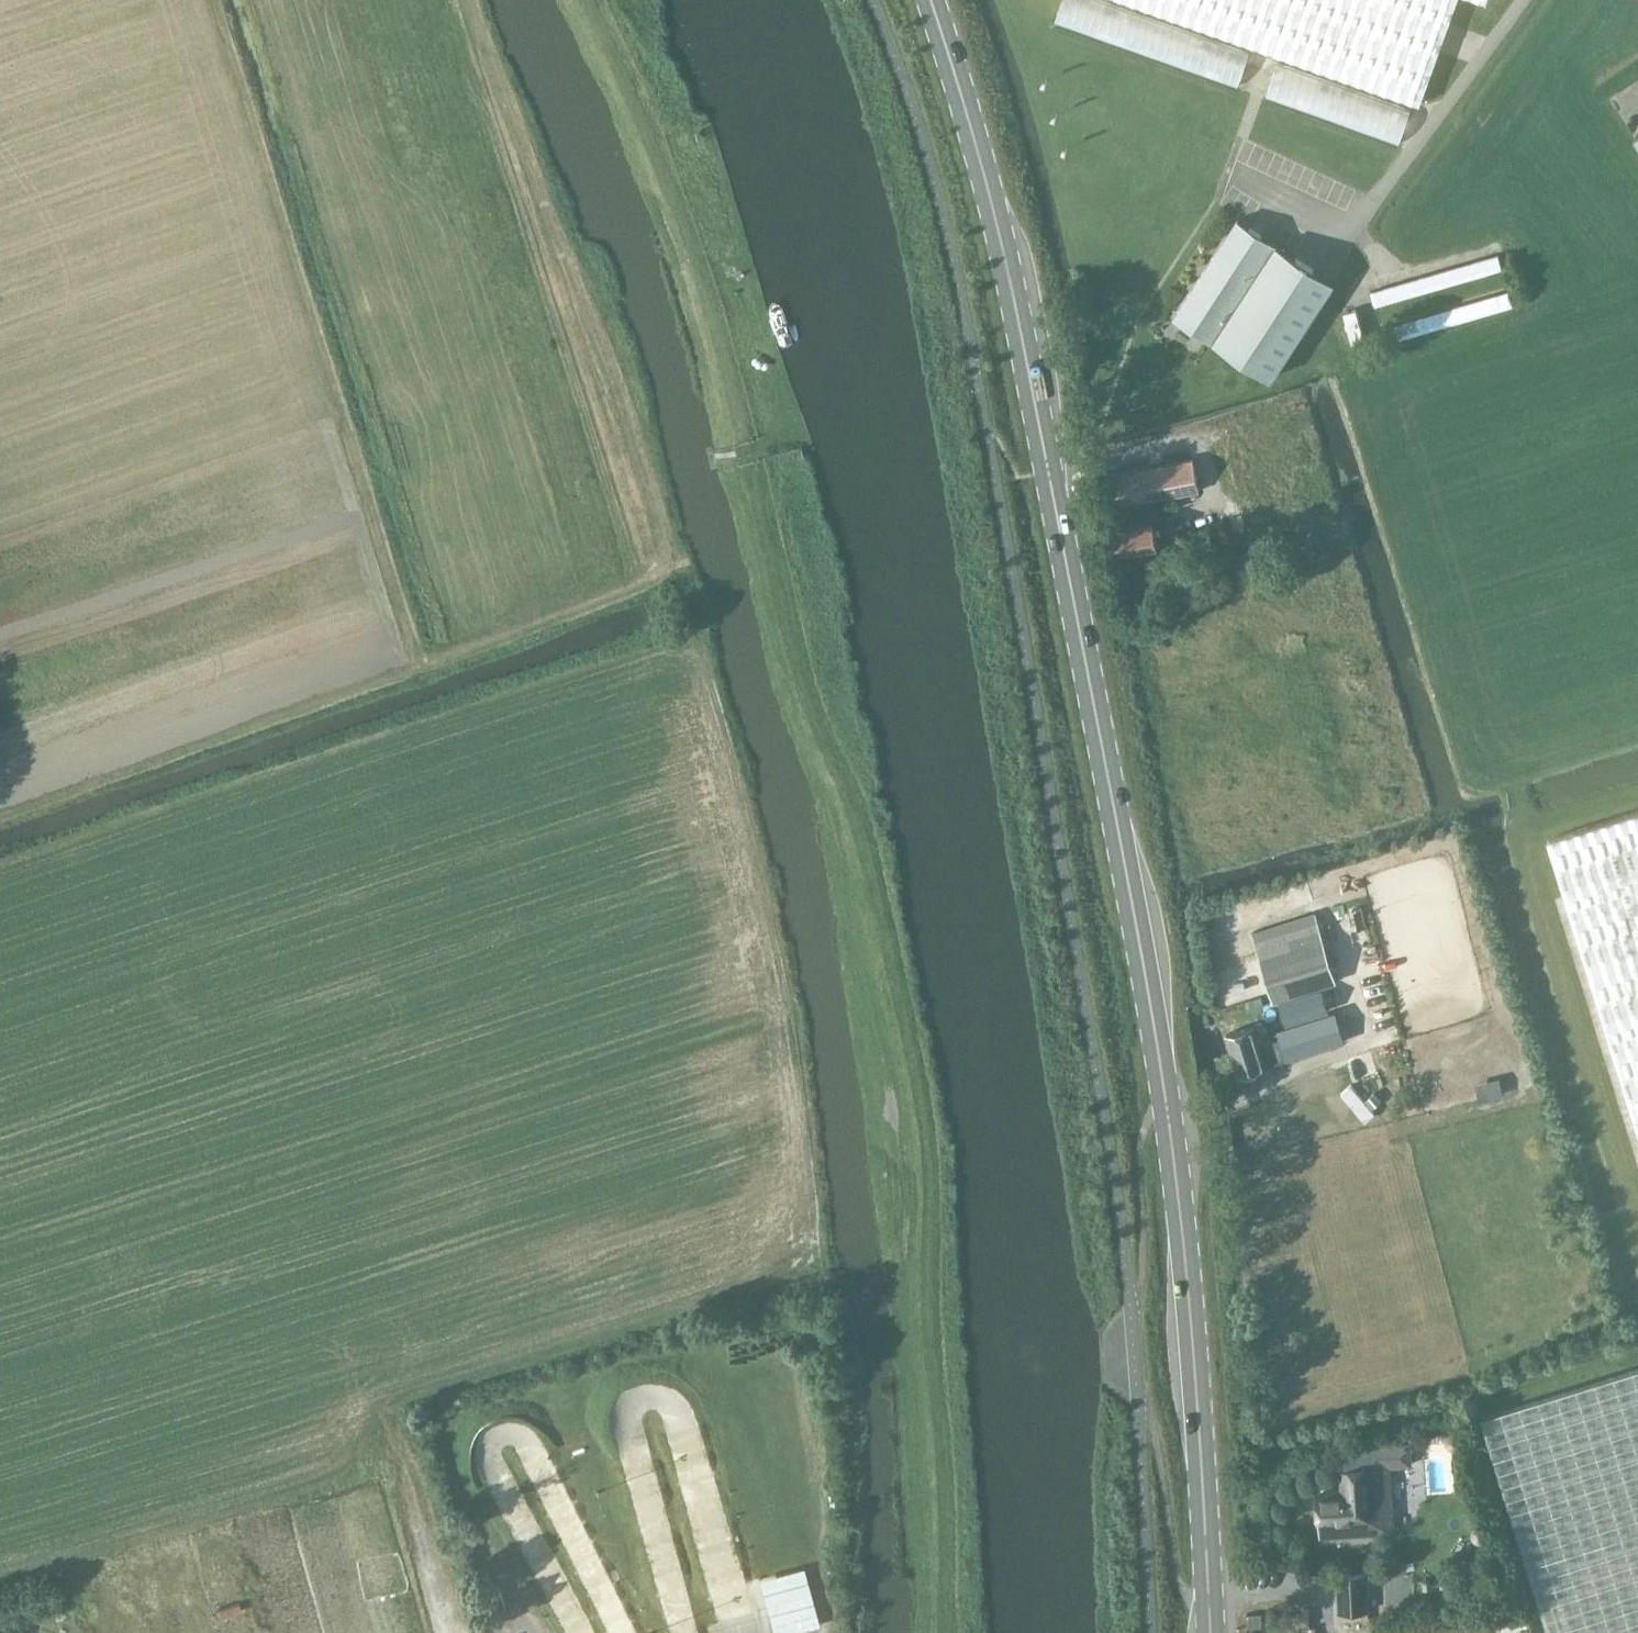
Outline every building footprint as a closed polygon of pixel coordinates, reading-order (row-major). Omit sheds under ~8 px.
[(1422,103),(1422,101),(1458,0),(1131,0),(1422,103)] [(1174,317),(1211,340),(1274,242),(1238,218),(1174,317)] [(1274,241),(1274,242),(1212,339),(1271,377),(1334,280),(1274,241)] [(1497,253),(1369,290),(1373,304),(1501,266),(1497,253)] [(1507,290),(1379,327),(1383,341),(1512,303),(1507,290)] [(1113,475),(1119,507),(1138,503),(1142,520),(1113,526),(1116,536),(1115,538),(1113,539),(1115,552),(1119,555),(1119,556),(1121,556),(1157,548),(1151,518),(1157,517),(1154,500),(1199,491),(1192,459),(1113,475)] [(1547,837),(1637,1132),(1637,809),(1547,837)] [(1251,933),(1272,1000),(1336,981),(1315,913),(1251,933)] [(1286,1024),(1329,1011),(1322,988),(1279,1002),(1286,1024)] [(1278,1039),(1260,1045),(1254,1026),(1227,1035),(1238,1074),(1347,1041),(1336,1011),(1276,1029),(1278,1039)] [(1553,1632),(1637,1632),(1637,1370),(1487,1416),(1553,1632)] [(1319,1493),(1322,1537),(1396,1532),(1391,1467),(1413,1465),(1411,1442),(1389,1443),(1342,1447),(1345,1491),(1319,1493)] [(801,1567),(759,1579),(774,1632),(792,1632),(818,1625),(801,1567)] [(1338,1574),(1340,1612),(1372,1609),(1370,1572),(1338,1574)] [(1308,1609),(1295,1610),(1295,1623),(1309,1623),(1308,1609)]
